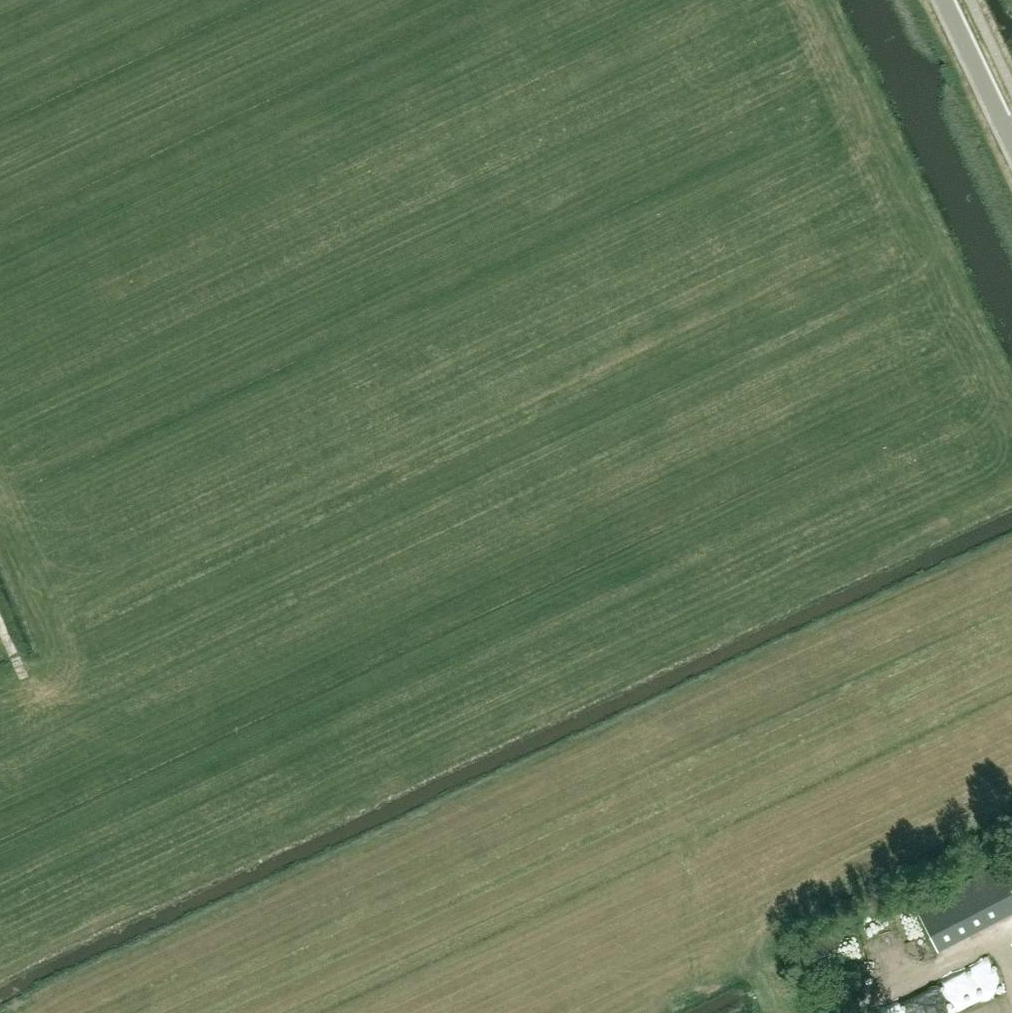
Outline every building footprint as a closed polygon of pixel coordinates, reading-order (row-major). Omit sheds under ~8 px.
[(934,955),(1011,922),(1011,896),(1003,875),(915,912),(934,955)]
